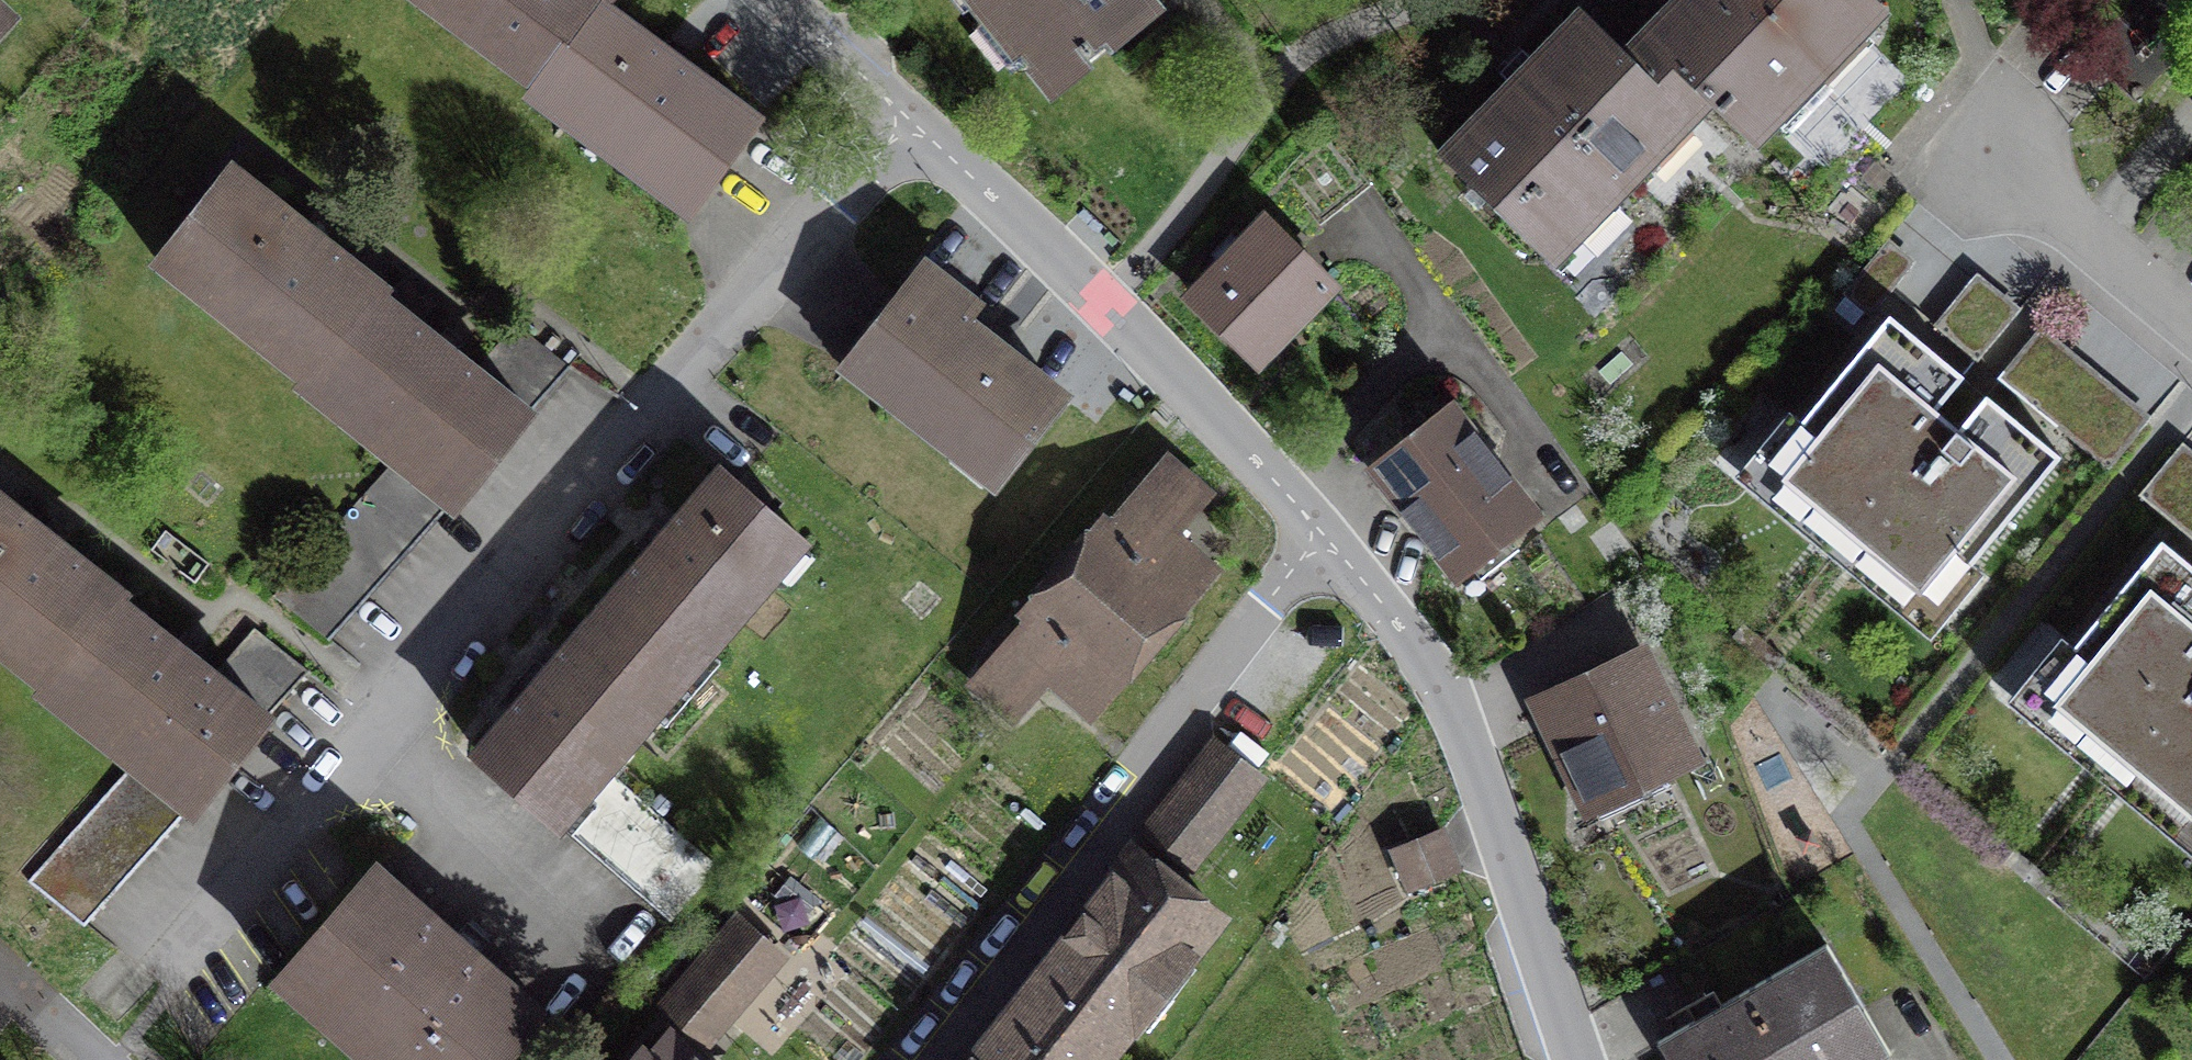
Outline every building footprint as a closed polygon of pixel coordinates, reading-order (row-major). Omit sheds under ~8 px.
[(539,89),(603,4),(606,0),(421,0),(539,89)] [(1052,93),(1159,6),(1154,0),(976,0),(1052,93)] [(1697,89),(1749,138),(1792,94),(1784,79),(1823,39),(1838,48),(1881,3),(1878,0),(1678,0),(1643,35),(1645,37),(1697,89)] [(603,4),(539,89),(535,94),(687,209),(756,119),(603,4)] [(14,23),(0,10),(0,38),(14,23)] [(1697,89),(1645,37),(1628,54),(1584,10),(1441,155),(1547,258),(1581,223),(1577,212),(1616,172),(1624,180),(1655,148),(1650,136),(1697,89)] [(309,381),(380,294),(384,288),(233,168),(159,261),(309,381)] [(1325,279),(1266,221),(1243,244),(1231,232),(1210,254),(1222,265),(1192,295),(1252,354),(1325,279)] [(975,307),(924,268),(847,366),(995,480),(1062,395),(965,320),(975,307)] [(1978,361),(2017,315),(1972,279),(1934,325),(1978,361)] [(380,294),(309,381),(304,386),(396,459),(274,595),(325,637),(449,499),(455,506),(530,412),(569,366),(516,324),(476,370),(380,294)] [(1960,373),(1889,315),(1768,461),(1810,495),(1794,514),(1883,588),(1898,569),(1937,601),(2060,453),(1987,393),(1956,430),(1930,409),(1960,373)] [(2148,424),(2054,345),(2016,390),(2110,469),(2148,424)] [(1537,514),(1452,406),(1373,468),(1457,576),(1537,514)] [(2177,450),(2140,495),(2191,537),(2191,462),(2177,450)] [(975,682),(1013,715),(1049,674),(1090,709),(1211,570),(1170,534),(1206,493),(1168,460),(1110,527),(1105,523),(1029,611),(1034,615),(975,682)] [(720,470),(598,610),(682,682),(804,542),(720,470)] [(117,597),(121,592),(0,495),(0,647),(47,684),(117,597)] [(2159,538),(2039,686),(2082,721),(2067,740),(2156,812),(2170,795),(2191,812),(2191,565),(2159,538)] [(117,597),(47,684),(41,689),(135,763),(29,881),(84,925),(189,805),(194,809),(267,716),(309,670),(256,629),(214,674),(117,597)] [(606,770),(682,682),(598,610),(476,751),(670,919),(717,866),(606,770)] [(1686,749),(1643,659),(1543,707),(1586,797),(1686,749)] [(1149,828),(1193,862),(1258,780),(1214,745),(1149,828)] [(1440,831),(1395,850),(1411,887),(1456,868),(1440,831)] [(1101,1059),(1107,1059),(1219,917),(1133,850),(1018,995),(1101,1059)] [(377,867),(280,979),(374,1059),(499,1059),(542,1011),(377,867)] [(707,1039),(779,956),(737,920),(665,1003),(707,1039)] [(1827,943),(1722,1004),(1714,989),(1687,1005),(1695,1019),(1657,1041),(1668,1059),(1877,1059),(1890,1053),(1827,943)] [(1018,995),(968,1059),(1101,1059),(1018,995)] [(672,1038),(652,1059),(697,1059),(672,1038)]
